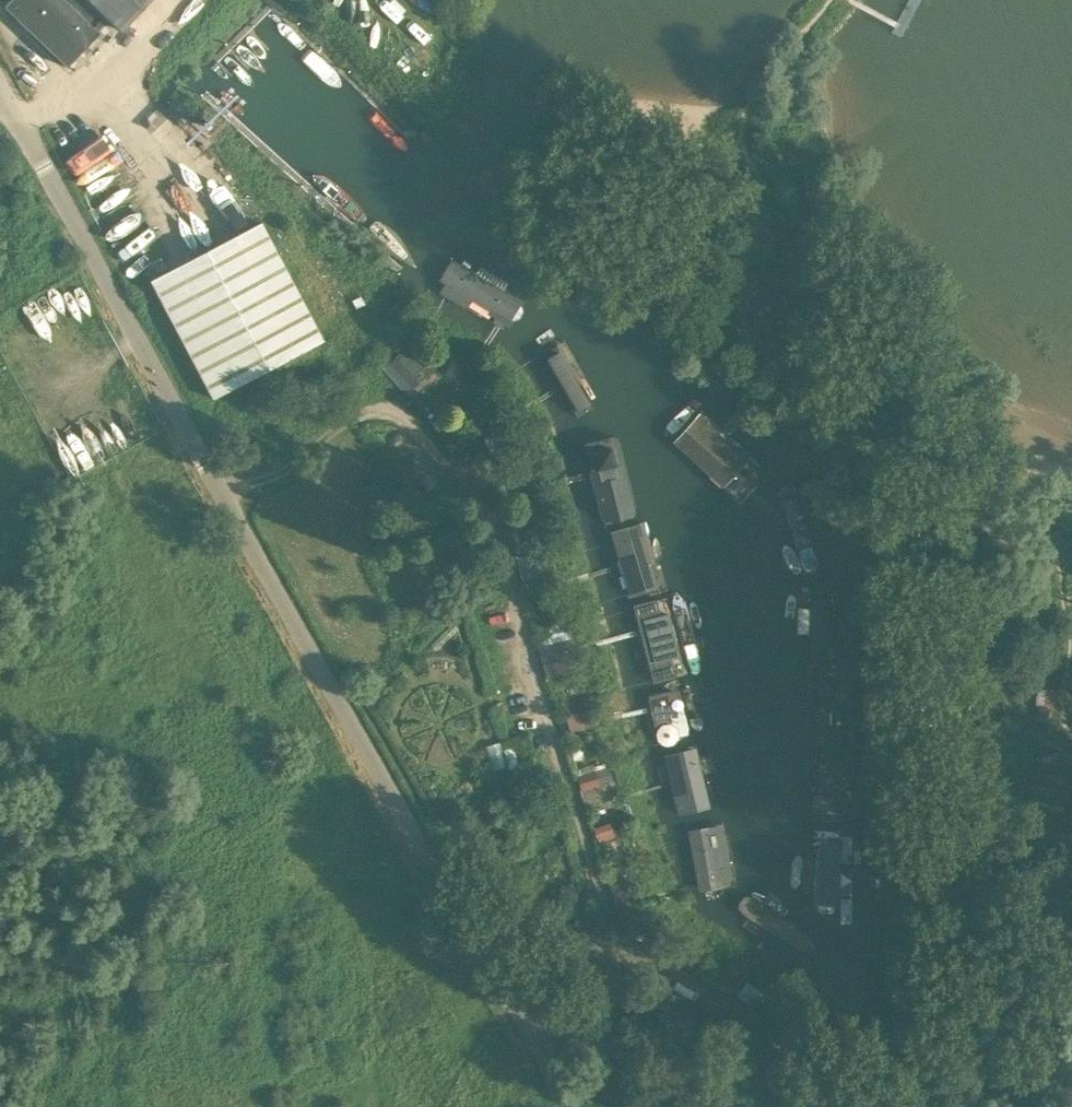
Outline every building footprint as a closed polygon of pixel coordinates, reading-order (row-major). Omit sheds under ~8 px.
[(4,7),(67,67),(68,66),(66,65),(70,61),(110,19),(115,24),(121,29),(143,6),(149,0),(14,0),(10,4),(7,8),(5,6),(4,7)] [(160,275),(150,280),(213,398),(323,340),(261,222),(160,275)] [(510,350),(558,310),(539,295),(526,285),(499,266),(477,250),(457,237),(411,296),(425,309),(446,320),(476,331),(497,341),(510,350)] [(554,418),(561,435),(622,416),(612,390),(602,369),(586,345),(571,324),(558,310),(510,350),(521,362),(531,375),(546,400),(554,418)] [(407,346),(386,366),(384,368),(406,392),(432,367),(421,354),(411,343),(407,346)] [(738,519),(801,448),(710,381),(653,444),(738,519)] [(497,391),(477,396),(482,418),(502,413),(497,391)] [(622,416),(561,435),(566,449),(573,477),(579,510),(586,531),(588,536),(654,519),(641,469),(622,416)] [(454,425),(439,436),(456,459),(471,447),(454,425)] [(517,465),(509,433),(487,439),(496,471),(517,465)] [(738,519),(787,585),(857,580),(855,522),(853,505),(846,489),(835,475),(807,452),(801,448),(738,519)] [(654,519),(588,536),(607,606),(672,587),(665,561),(654,519)] [(545,573),(540,552),(517,558),(522,579),(545,573)] [(791,691),(860,688),(859,674),(857,581),(857,580),(787,585),(790,669),(791,691)] [(696,676),(672,587),(607,606),(626,678),(630,696),(696,676)] [(562,660),(542,665),(545,676),(565,671),(562,660)] [(630,696),(645,756),(713,737),(696,676),(630,696)] [(1049,715),(1049,708),(1053,708),(1056,690),(1038,687),(1036,706),(1039,706),(1038,714),(1041,717),(1046,718),(1049,715)] [(863,808),(860,688),(791,691),(793,735),(797,816),(797,823),(863,820),(863,808)] [(559,718),(563,731),(588,723),(584,710),(559,718)] [(666,829),(734,809),(723,775),(713,737),(645,756),(651,781),(666,829)] [(530,763),(527,750),(505,756),(508,767),(509,769),(530,763)] [(918,753),(919,772),(926,772),(930,771),(929,753),(925,753),(918,753)] [(609,765),(605,767),(594,770),(599,784),(614,779),(609,765)] [(580,790),(599,784),(594,770),(576,777),(580,790)] [(693,910),(701,915),(755,882),(749,860),(734,809),(666,829),(669,841),(682,886),(688,904),(693,910)] [(863,885),(863,820),(797,823),(799,857),(800,909),(866,1007),(865,965),(863,885)] [(613,830),(610,823),(594,829),(599,844),(627,833),(624,826),(613,830)] [(613,896),(628,892),(622,872),(607,876),(613,896)] [(866,1007),(800,909),(755,882),(701,915),(706,918),(866,1007)] [(706,996),(698,1009),(721,1022),(727,1013),(729,1009),(706,996)]
